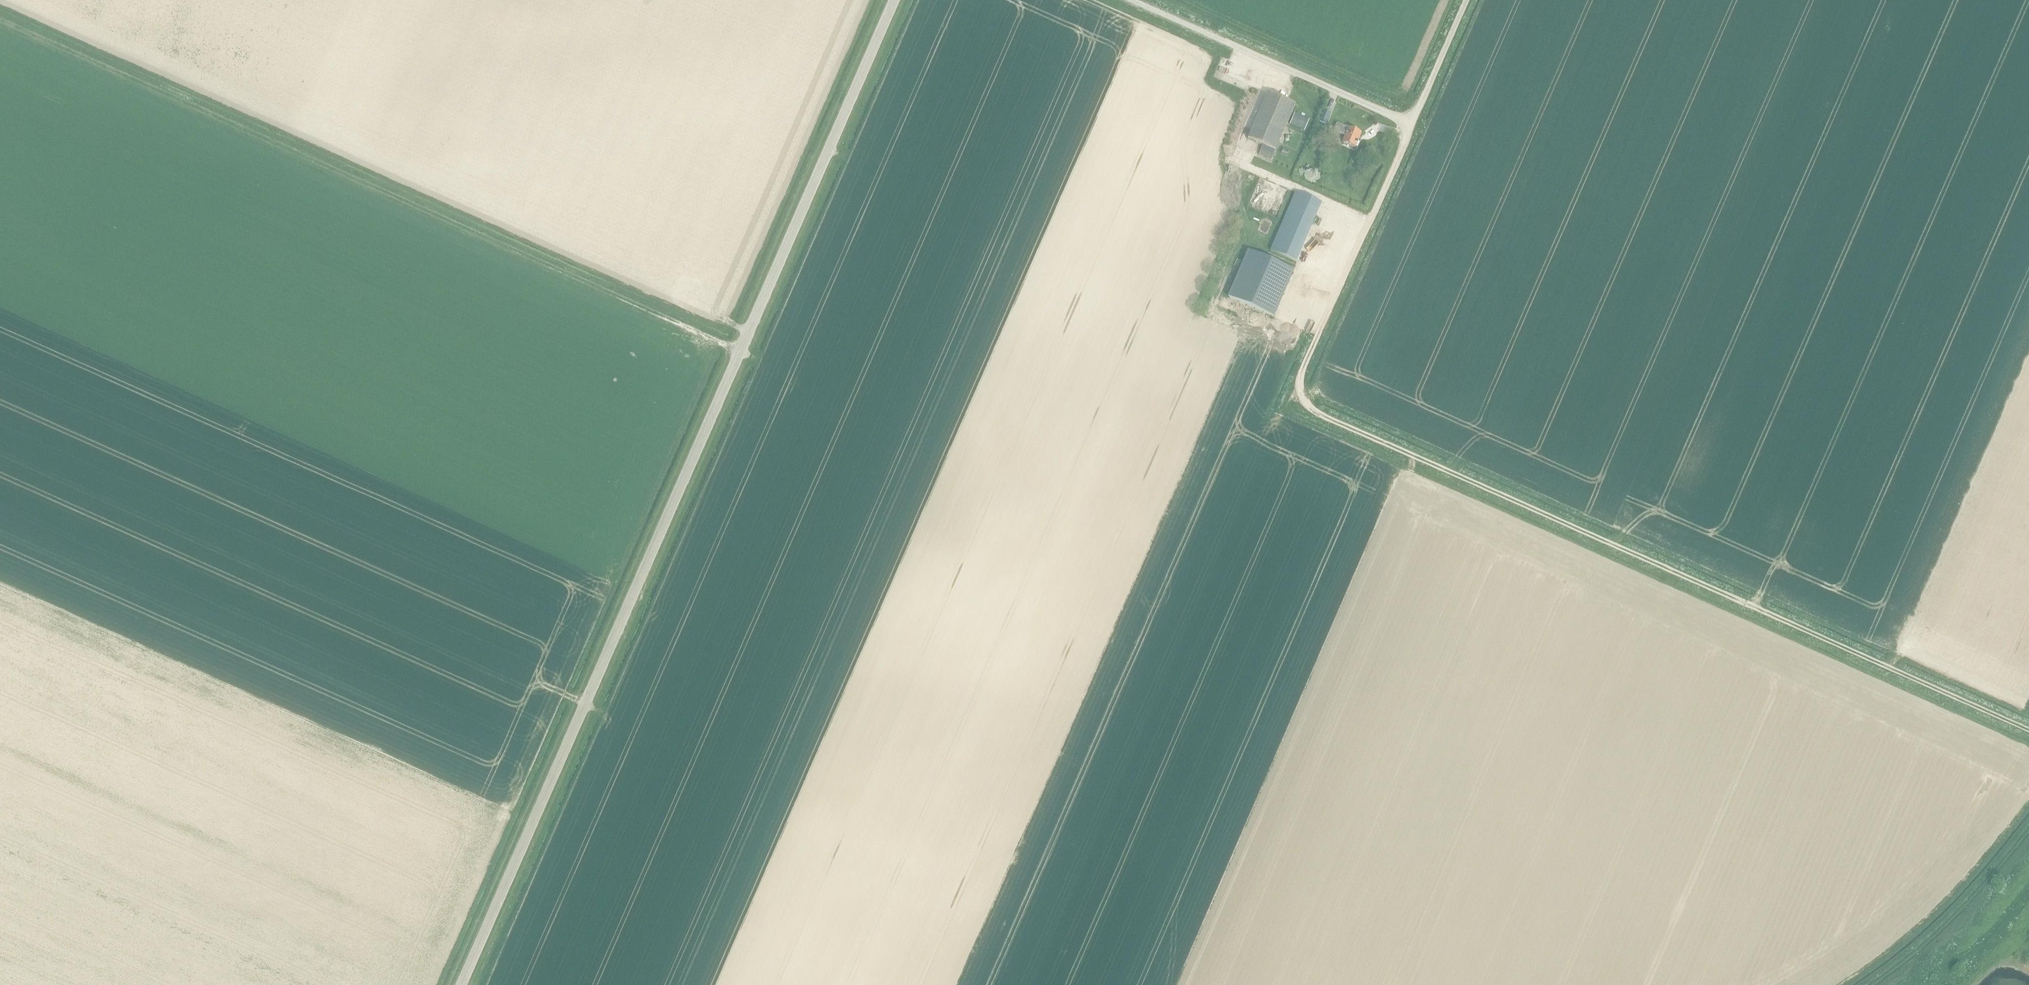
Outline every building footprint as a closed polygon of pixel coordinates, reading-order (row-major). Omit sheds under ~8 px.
[(1259,155),(1272,160),(1295,105),(1267,93),(1248,139),(1263,145),(1259,155)] [(1330,113),(1324,110),(1320,122),(1326,124),(1330,113)] [(1293,113),(1289,122),(1301,127),(1305,118),(1293,113)] [(1348,129),(1337,124),(1334,131),(1345,136),(1342,143),(1355,148),(1361,133),(1348,128),(1348,129)] [(1270,251),(1296,262),(1321,203),(1295,192),(1270,251)] [(1292,271),(1249,252),(1229,297),(1273,316),(1292,271)]
